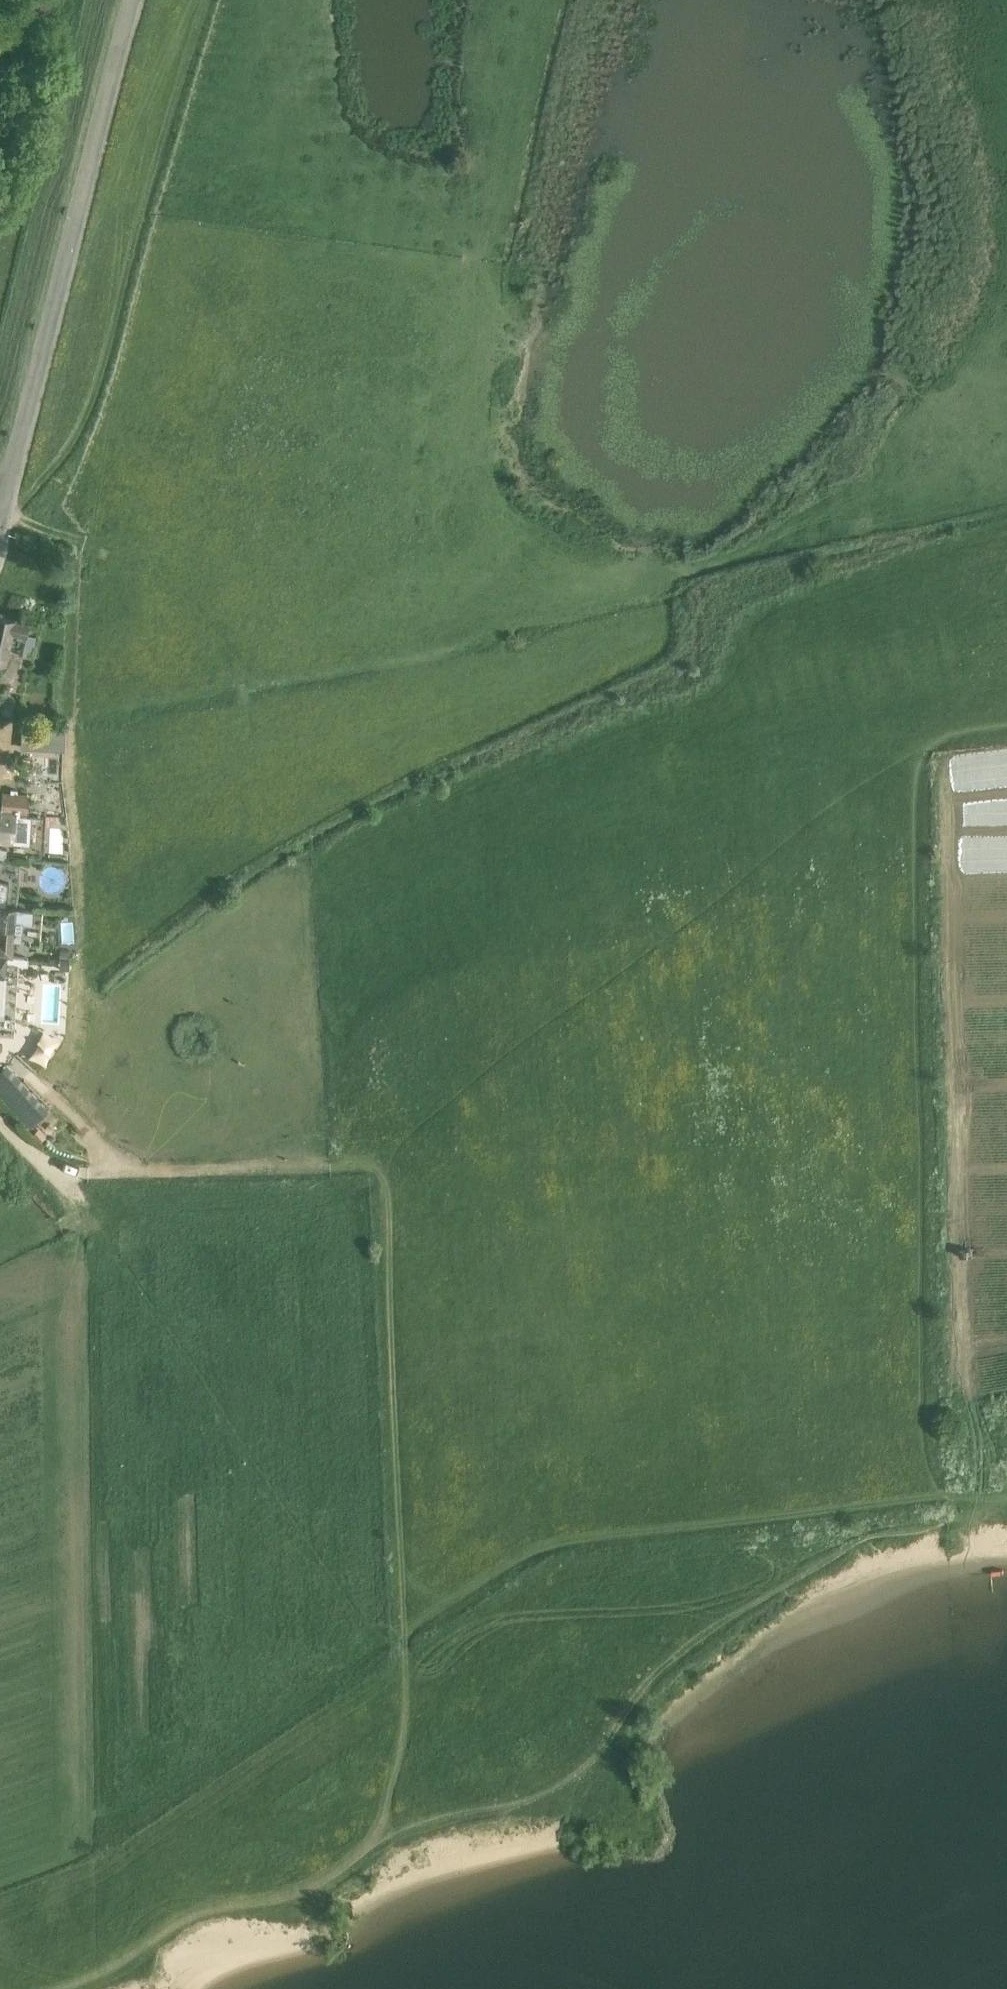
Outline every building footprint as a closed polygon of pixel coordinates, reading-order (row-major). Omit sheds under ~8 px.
[(21,654),(28,622),(0,616),(0,663),(5,664),(8,651),(21,654)] [(55,730),(37,729),(35,748),(53,749),(55,730)] [(29,843),(30,817),(14,817),(14,812),(27,813),(28,794),(2,792),(2,808),(0,808),(0,842),(29,843)] [(16,907),(20,865),(8,864),(8,860),(0,859),(0,906),(16,907)] [(13,955),(29,956),(32,908),(0,906),(0,954),(13,955)] [(71,961),(72,952),(59,951),(59,961),(71,961)] [(28,1104),(0,1075),(0,1095),(18,1113),(28,1104)]
